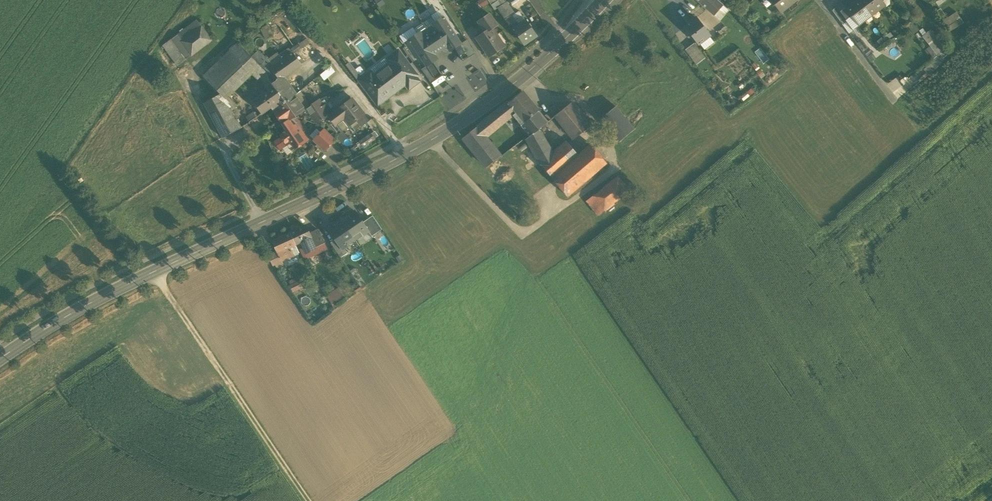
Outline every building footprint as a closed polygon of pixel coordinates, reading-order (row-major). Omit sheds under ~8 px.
[(497,8),(506,2),(505,0),(498,0),(491,5),(494,10),(497,8)] [(701,4),(714,15),(720,8),(723,5),(723,4),(718,0),(704,0),(701,4)] [(781,12),(796,0),(769,0),(773,5),(774,4),(781,12)] [(871,14),(861,0),(845,0),(842,2),(853,17),(858,25),(866,19),(865,18),(871,14)] [(871,14),(877,9),(878,11),(885,5),(882,1),(881,0),(861,0),(871,14)] [(497,8),(506,20),(507,19),(512,16),(515,13),(506,2),(497,8)] [(832,10),(843,24),(846,21),(853,17),(842,2),(832,10)] [(720,8),(714,15),(720,20),(729,10),(723,5),(720,8)] [(940,8),(935,11),(940,18),(945,15),(940,8)] [(431,15),(432,17),(435,22),(444,17),(439,10),(431,15)] [(515,13),(512,16),(519,25),(525,20),(519,11),(515,13)] [(956,11),(942,21),(949,32),(963,22),(956,11)] [(478,22),(483,29),(495,22),(489,14),(478,22)] [(513,28),(519,25),(512,16),(507,19),(513,28)] [(454,48),(461,44),(444,17),(435,22),(432,17),(423,23),(441,50),(447,46),(450,51),(454,48)] [(685,26),(699,44),(709,36),(710,35),(696,17),(685,26)] [(852,29),(858,25),(853,17),(846,21),(852,29)] [(196,20),(177,34),(192,54),(211,40),(196,20)] [(525,20),(519,25),(513,28),(524,43),(536,35),(525,20)] [(846,21),(843,24),(849,33),(853,30),(852,29),(846,21)] [(912,21),(907,25),(913,34),(919,30),(912,21)] [(441,50),(423,23),(414,29),(418,34),(409,39),(427,66),(433,62),(438,59),(435,54),(441,50)] [(268,24),(260,29),(266,39),(274,35),(268,24)] [(405,32),(409,39),(418,34),(414,29),(413,27),(405,32)] [(477,37),(490,56),(504,46),(491,28),(477,37)] [(930,30),(923,35),(925,38),(930,45),(938,56),(945,50),(930,30)] [(177,34),(172,39),(186,58),(192,54),(177,34)] [(709,36),(699,44),(704,50),(714,42),(709,36)] [(307,38),(298,44),(302,48),(310,43),(307,38)] [(930,45),(925,38),(920,41),(926,49),(930,45)] [(177,65),(186,58),(172,39),(163,45),(177,65)] [(461,44),(454,48),(463,61),(475,53),(467,40),(461,44)] [(857,44),(862,51),(868,47),(862,40),(857,44)] [(218,91),(220,94),(225,98),(228,96),(251,73),(257,79),(259,76),(265,71),(251,56),(238,43),(230,51),(244,66),(218,91)] [(696,65),(705,58),(694,43),(685,50),(696,65)] [(298,44),(290,49),(293,54),(302,48),(298,44)] [(930,45),(926,49),(934,60),(939,57),(938,56),(930,45)] [(868,47),(862,51),(867,57),(872,53),(868,47)] [(288,48),(279,54),(284,60),(292,54),(293,54),(290,49),(288,48)] [(273,68),(275,66),(268,59),(259,50),(251,56),(265,71),(272,84),(280,78),(273,68)] [(398,50),(393,54),(397,60),(391,64),(390,64),(385,67),(385,69),(376,76),(373,75),(370,71),(359,80),(377,104),(405,83),(409,88),(419,81),(415,75),(416,74),(398,50)] [(945,50),(938,56),(939,57),(942,60),(949,54),(945,50)] [(203,76),(218,91),(244,66),(230,51),(203,76)] [(277,52),(268,59),(275,66),(284,60),(279,54),(277,52)] [(872,53),(867,57),(871,62),(876,58),(872,53)] [(273,68),(280,78),(282,76),(283,77),(300,64),(292,54),(284,60),(275,66),(273,68)] [(387,59),(391,64),(397,60),(393,54),(387,59)] [(369,70),(370,71),(373,75),(376,76),(385,69),(385,67),(390,64),(391,64),(387,59),(386,57),(369,70)] [(939,57),(934,60),(923,69),(927,75),(942,61),(942,60),(939,57)] [(350,62),(345,65),(356,79),(361,76),(350,62)] [(427,66),(421,69),(431,82),(442,75),(433,62),(427,66)] [(335,71),(331,66),(320,75),(325,80),(335,71)] [(474,91),(489,82),(480,68),(466,76),(474,91)] [(259,76),(266,91),(274,86),(272,84),(265,71),(259,76)] [(274,86),(285,102),(295,95),(296,95),(283,77),(282,76),(280,78),(272,84),(274,86)] [(271,107),(273,110),(285,102),(274,86),(266,91),(253,101),(262,114),(271,107)] [(301,90),(296,95),(295,95),(305,109),(306,108),(311,105),(301,90)] [(512,115),(521,126),(539,111),(522,91),(509,102),(508,101),(507,103),(515,113),(512,115)] [(240,128),(230,110),(229,110),(220,94),(203,103),(222,138),(240,128)] [(236,104),(228,96),(225,98),(220,94),(229,110),(230,110),(236,104)] [(305,109),(295,95),(285,102),(295,116),(305,109)] [(306,108),(310,115),(323,106),(320,102),(319,99),(311,105),(306,108)] [(324,99),(320,102),(323,106),(326,104),(329,109),(326,111),(328,113),(332,111),(330,108),(334,106),(330,101),(327,103),(324,99)] [(329,117),(340,132),(347,127),(356,120),(364,114),(352,99),(329,117)] [(274,110),(283,125),(290,120),(295,116),(285,102),(273,110),(274,111),(274,110)] [(555,116),(573,139),(590,126),(572,102),(560,112),(557,108),(551,113),(554,116),(555,116)] [(507,103),(483,122),(491,132),(512,115),(515,113),(507,103)] [(310,115),(315,122),(328,113),(326,111),(323,106),(310,115)] [(600,119),(619,142),(634,129),(616,106),(600,119)] [(548,122),(539,111),(521,126),(530,136),(539,128),(539,129),(548,122)] [(246,117),(249,122),(257,116),(253,112),(246,117)] [(356,120),(361,126),(368,120),(364,114),(356,120)] [(377,125),(372,118),(367,122),(371,129),(377,125)] [(294,126),(290,120),(283,125),(287,130),(281,135),(282,136),(287,144),(291,142),(303,133),(297,124),(294,126)] [(356,120),(347,127),(349,130),(352,127),(355,130),(361,126),(356,120)] [(483,122),(477,126),(486,137),(491,132),(483,122)] [(501,156),(486,137),(477,126),(463,138),(486,167),(501,156)] [(540,163),(552,178),(579,156),(566,141),(552,152),(539,129),(539,128),(530,136),(526,139),(540,163)] [(310,135),(314,139),(321,133),(317,129),(310,135)] [(314,140),(325,151),(336,139),(325,129),(321,133),(314,139),(314,140)] [(308,140),(303,133),(291,142),(295,149),(308,140)] [(359,141),(363,147),(375,139),(375,138),(371,134),(371,133),(359,141)] [(287,144),(282,136),(274,141),(280,150),(282,148),(287,144)] [(287,154),(292,151),(287,144),(282,148),(287,154)] [(592,145),(579,156),(552,178),(567,196),(607,163),(592,145)] [(349,150),(353,154),(357,151),(354,146),(349,150)] [(292,163),(286,166),(292,177),(297,174),(292,163)] [(587,201),(598,215),(628,190),(618,177),(587,201)] [(357,239),(368,231),(363,222),(355,211),(353,212),(352,211),(346,215),(347,216),(342,220),(356,240),(357,239)] [(372,215),(368,218),(377,232),(382,229),(372,215)] [(368,218),(363,222),(368,231),(372,236),(377,232),(368,218)] [(336,239),(342,249),(344,248),(356,240),(342,220),(337,223),(336,221),(330,225),(331,227),(329,229),(336,239)] [(305,225),(290,232),(295,243),(296,243),(301,241),(306,252),(315,248),(308,233),(305,225)] [(308,233),(315,248),(324,243),(317,229),(308,233)] [(372,237),(372,236),(368,231),(357,239),(361,245),(372,237)] [(296,245),(295,243),(290,232),(272,240),(277,251),(280,258),(291,253),(288,248),(296,245)] [(342,249),(336,239),(331,243),(341,257),(348,253),(344,248),(342,249)] [(301,241),(296,243),(304,260),(327,250),(324,243),(315,248),(306,252),(301,241)] [(288,248),(291,253),(292,256),(299,253),(296,245),(288,248)] [(268,255),(272,265),(282,261),(280,258),(277,251),(268,255)] [(280,258),(282,261),(292,256),(291,253),(280,258)] [(299,280),(289,285),(293,292),(303,288),(299,280)] [(338,287),(329,293),(334,302),(344,297),(338,287)]
